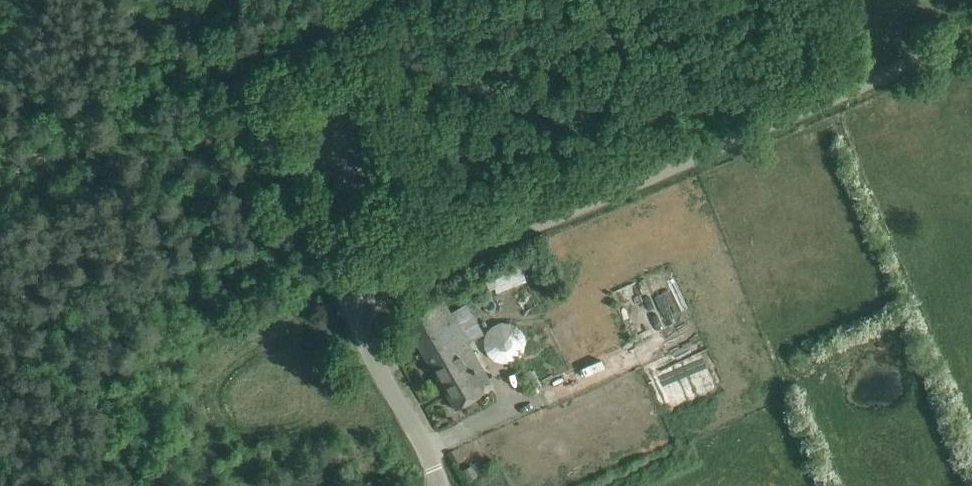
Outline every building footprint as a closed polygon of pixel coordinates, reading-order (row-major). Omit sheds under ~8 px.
[(511,269),(488,275),(492,288),(515,282),(511,269)] [(484,392),(479,383),(489,377),(443,299),(405,322),(456,409),(484,392)] [(522,343),(511,319),(481,332),(492,356),(522,343)] [(477,477),(471,466),(465,470),(470,481),(477,477)]
